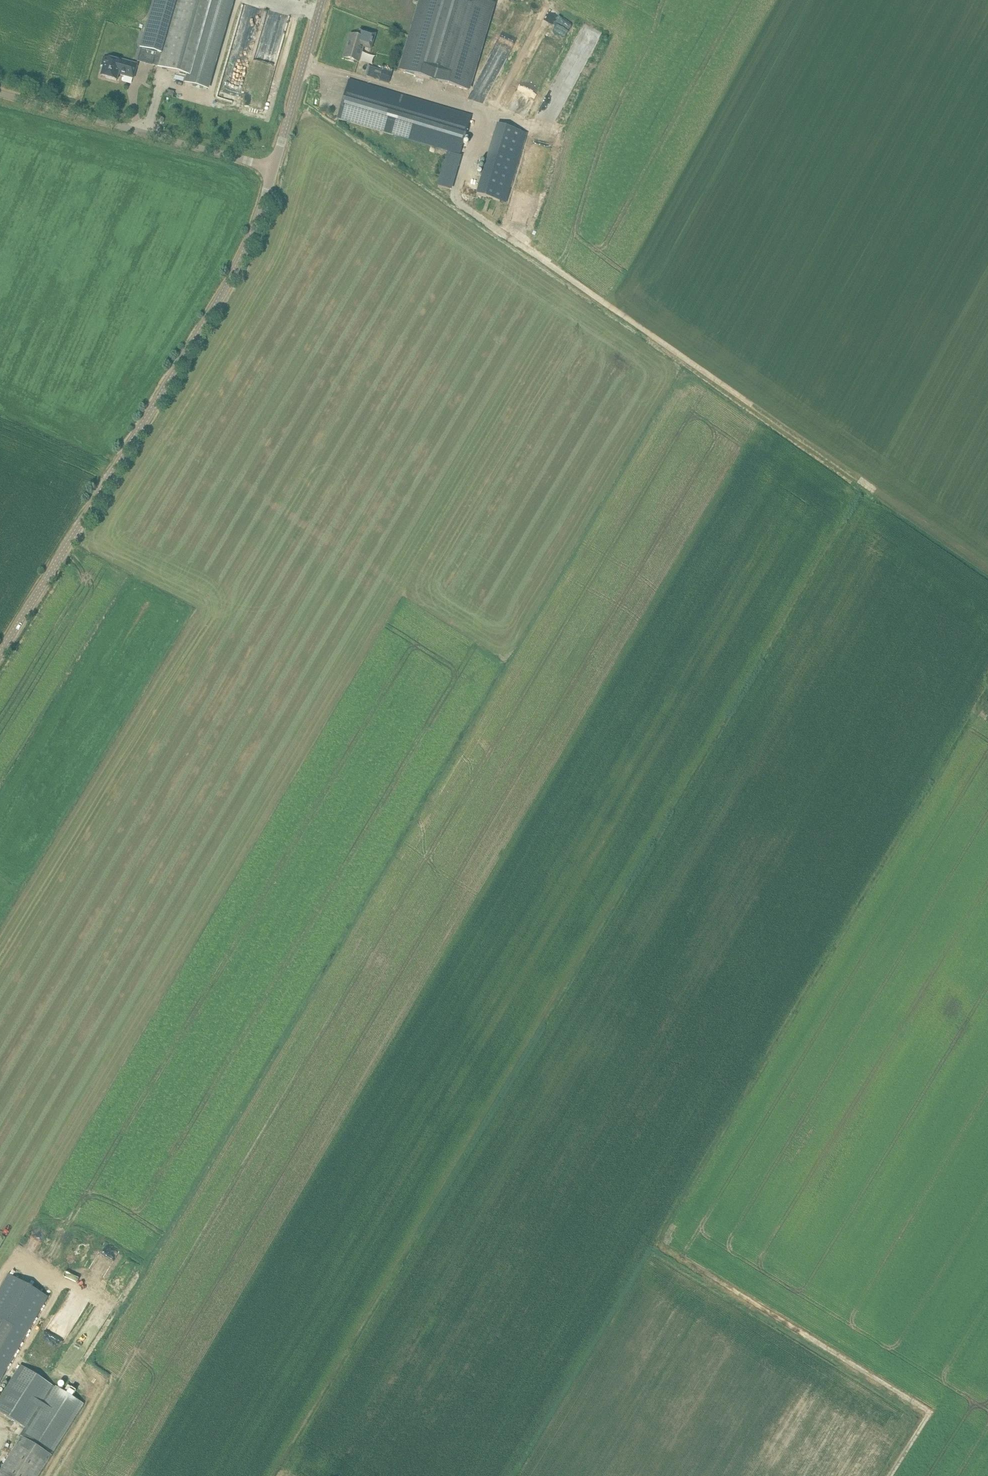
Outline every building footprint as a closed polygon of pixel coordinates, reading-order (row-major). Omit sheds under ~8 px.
[(137,61),(157,67),(187,75),(185,83),(207,89),(232,0),(176,0),(161,53),(157,52),(157,50),(142,46),(141,48),(137,61)] [(400,70),(468,89),(493,3),(483,0),(421,0),(400,70)] [(343,57),(359,61),(364,42),(372,44),(374,34),(360,30),(358,38),(354,37),(355,36),(352,35),(352,36),(350,35),(346,50),(344,57),(343,57)] [(103,67),(101,76),(116,80),(118,74),(133,78),(137,64),(120,60),(120,61),(104,57),(101,66),(103,67)] [(338,118),(448,151),(437,185),(452,190),(462,155),(458,154),(469,115),(349,80),(338,118)] [(476,193),(507,202),(527,132),(497,123),(476,193)] [(47,1297),(8,1275),(0,1289),(0,1380),(47,1297)] [(22,1436),(0,1470),(0,1475),(37,1475),(83,1404),(21,1364),(0,1396),(0,1411),(25,1427),(20,1435),(22,1436)]
